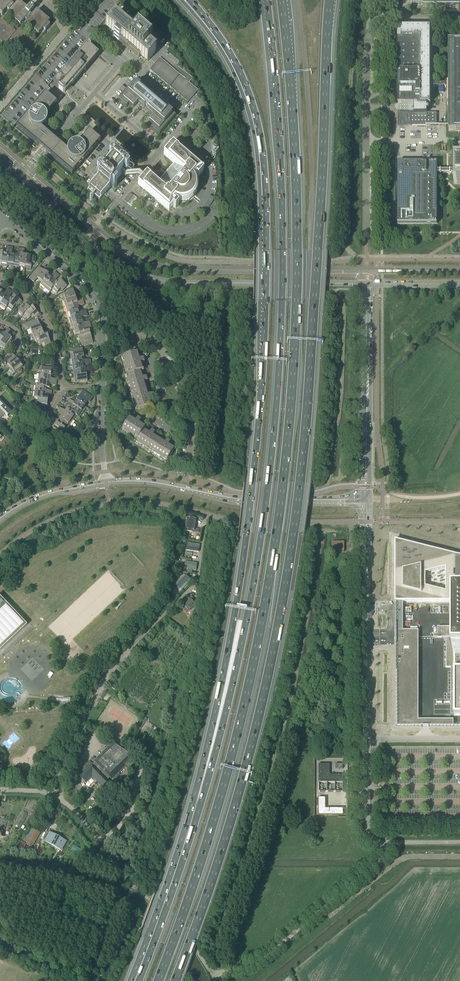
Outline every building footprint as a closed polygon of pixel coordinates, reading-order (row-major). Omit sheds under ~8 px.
[(5,45),(9,39),(11,40),(10,42),(23,54),(24,52),(26,53),(45,32),(50,26),(48,24),(50,22),(36,11),(32,17),(30,15),(32,13),(31,13),(34,9),(31,6),(28,10),(18,2),(13,8),(12,6),(13,4),(9,0),(0,0),(0,15),(2,17),(0,19),(0,41),(5,45)] [(119,42),(124,46),(134,54),(138,58),(141,55),(148,61),(149,61),(154,54),(155,53),(148,47),(151,43),(137,32),(134,35),(113,17),(112,18),(107,25),(106,26),(121,39),(119,42)] [(414,109),(414,112),(427,112),(427,110),(428,109),(429,109),(429,107),(428,107),(427,107),(427,103),(431,103),(430,87),(430,83),(430,28),(398,28),(398,34),(398,87),(398,103),(414,103),(414,107),(412,108),(414,109)] [(459,130),(459,40),(449,40),(449,83),(449,86),(449,130),(459,130)] [(53,85),(58,89),(59,88),(63,92),(65,89),(68,86),(69,87),(72,83),(84,69),(86,71),(97,57),(99,55),(87,45),(53,85)] [(149,70),(189,101),(198,90),(188,82),(190,79),(191,77),(180,68),(178,71),(184,75),(183,76),(159,57),(149,70)] [(176,115),(153,96),(135,80),(118,99),(126,107),(129,104),(133,108),(138,102),(143,107),(143,108),(143,109),(143,110),(144,110),(145,111),(146,111),(146,112),(147,112),(148,112),(148,111),(153,116),(149,121),(153,125),(151,128),(159,135),(176,115)] [(39,146),(41,148),(44,151),(50,156),(50,157),(72,176),(74,174),(73,174),(77,168),(79,166),(100,141),(89,132),(79,144),(77,144),(76,144),(75,144),(74,144),(73,144),(72,144),(72,145),(71,145),(70,146),(69,147),(69,148),(68,148),(68,149),(67,150),(67,151),(62,146),(63,146),(61,144),(60,145),(54,140),(48,135),(49,134),(47,132),(46,133),(41,129),(42,128),(43,128),(43,127),(44,127),(45,126),(46,125),(46,124),(47,123),(47,122),(47,121),(47,120),(47,119),(47,118),(47,117),(46,116),(57,104),(45,94),(18,126),(17,126),(15,128),(38,147),(39,146)] [(427,112),(414,112),(398,113),(398,126),(411,126),(411,124),(427,124),(427,126),(437,126),(437,113),(427,112)] [(164,155),(174,163),(176,164),(169,172),(167,174),(166,176),(159,184),(147,174),(139,183),(138,184),(162,205),(169,211),(174,204),(172,203),(173,202),(175,204),(173,206),(175,208),(178,204),(174,201),(175,201),(176,201),(177,202),(178,202),(179,202),(180,202),(181,202),(183,202),(184,202),(185,202),(186,202),(187,201),(188,201),(189,201),(190,200),(191,199),(192,199),(193,198),(194,196),(195,196),(195,195),(196,194),(196,193),(197,192),(197,191),(197,189),(197,188),(198,187),(198,186),(197,185),(197,184),(197,183),(197,182),(196,181),(196,180),(195,179),(195,178),(194,177),(196,175),(198,177),(204,170),(195,163),(173,144),(172,145),(171,144),(164,153),(165,153),(164,154),(164,155)] [(122,162),(116,157),(115,159),(112,156),(109,160),(99,171),(96,174),(97,174),(96,174),(99,177),(99,178),(98,178),(95,182),(92,186),(91,186),(87,191),(93,195),(94,196),(99,200),(102,196),(103,196),(103,195),(106,192),(109,188),(110,188),(110,187),(111,187),(114,189),(117,185),(126,175),(129,171),(126,168),(128,167),(125,164),(126,163),(124,162),(123,161),(122,161),(122,162)] [(398,223),(437,224),(437,174),(437,173),(437,170),(437,162),(433,162),(433,160),(430,160),(430,162),(427,162),(427,161),(422,161),(422,162),(398,162),(398,202),(398,223)] [(125,200),(128,202),(133,196),(130,193),(125,200)] [(127,203),(132,207),(135,203),(138,199),(134,195),(127,203)] [(1,264),(7,265),(10,247),(6,246),(6,253),(3,252),(1,262),(1,264)] [(13,266),(19,267),(21,249),(18,248),(17,254),(15,254),(13,266)] [(27,256),(25,268),(31,268),(32,263),(35,263),(36,257),(27,256)] [(37,279),(41,282),(42,283),(48,275),(39,267),(29,279),(34,283),(37,279)] [(40,284),(45,288),(57,274),(55,272),(51,277),(48,275),(42,283),(41,282),(40,284)] [(50,292),(52,289),(58,283),(57,282),(55,281),(59,276),(57,274),(45,288),(50,292)] [(52,289),(57,293),(60,289),(63,291),(67,286),(60,280),(57,282),(58,283),(52,289)] [(0,306),(10,290),(8,289),(4,294),(2,292),(0,295),(0,306)] [(62,295),(64,301),(75,298),(73,289),(67,291),(68,293),(62,295)] [(5,309),(7,306),(12,299),(9,297),(13,292),(10,290),(0,306),(5,309)] [(7,306),(12,309),(15,305),(18,306),(20,303),(21,301),(14,296),(12,299),(7,306)] [(64,301),(66,307),(83,301),(82,298),(76,300),(75,298),(64,301)] [(84,305),(83,301),(66,307),(67,313),(79,309),(78,306),(84,305)] [(21,318),(24,315),(33,307),(35,305),(32,303),(28,307),(26,305),(17,313),(21,318)] [(34,318),(35,320),(38,319),(37,317),(40,316),(39,315),(39,314),(33,307),(24,315),(28,320),(32,316),(34,318)] [(67,313),(69,318),(87,313),(86,310),(80,312),(79,309),(67,313)] [(69,318),(71,324),(82,321),(82,318),(88,316),(87,313),(69,318)] [(30,329),(32,334),(42,331),(38,319),(35,320),(23,325),(25,331),(30,329)] [(71,324),(73,330),(90,324),(89,321),(83,323),(82,321),(71,324)] [(74,336),(80,334),(79,334),(86,332),(85,329),(91,327),(90,324),(73,330),(74,336)] [(0,345),(10,330),(8,328),(4,333),(2,332),(0,335),(0,345)] [(10,330),(0,345),(5,349),(6,348),(12,339),(9,337),(13,332),(10,330)] [(33,341),(36,339),(47,335),(50,334),(49,331),(43,333),(42,331),(32,334),(31,335),(33,341)] [(79,334),(80,334),(81,340),(79,340),(81,346),(93,343),(89,331),(86,332),(79,334)] [(36,339),(38,345),(44,343),(46,349),(52,347),(47,335),(36,339)] [(70,350),(72,359),(83,357),(82,348),(70,350)] [(5,365),(5,366),(6,365),(7,364),(11,368),(19,362),(11,352),(0,361),(0,362),(3,367),(5,365)] [(126,375),(126,376),(140,371),(142,371),(142,370),(140,364),(144,362),(143,358),(139,360),(137,353),(123,357),(128,374),(126,375)] [(11,368),(9,369),(13,374),(23,367),(21,364),(26,361),(24,358),(19,362),(11,368)] [(41,369),(41,374),(51,376),(52,364),(37,362),(36,368),(41,369)] [(72,365),(73,371),(85,369),(85,366),(91,366),(91,362),(72,365)] [(126,376),(131,393),(145,388),(143,382),(147,380),(146,376),(142,378),(140,371),(126,376)] [(39,374),(38,380),(56,383),(57,379),(51,379),(51,376),(41,374),(39,374)] [(92,374),(74,377),(75,383),(87,381),(87,378),(93,377),(92,374)] [(36,386),(35,392),(51,394),(52,391),(45,390),(46,388),(46,387),(37,386),(36,386)] [(145,388),(131,393),(137,410),(151,406),(148,399),(153,397),(151,393),(147,395),(145,388)] [(83,391),(76,401),(85,407),(85,406),(88,402),(89,403),(93,397),(83,391)] [(35,404),(40,405),(39,408),(40,408),(40,411),(46,412),(48,399),(44,399),(36,398),(35,404)] [(5,405),(0,400),(0,417),(4,413),(7,416),(11,412),(5,405)] [(69,400),(68,402),(83,413),(86,407),(85,406),(85,407),(76,401),(75,403),(69,400)] [(71,408),(70,410),(69,411),(76,415),(76,416),(79,418),(83,413),(68,402),(66,405),(71,408)] [(60,407),(58,410),(73,420),(76,416),(76,415),(69,411),(70,410),(67,408),(65,411),(60,407)] [(61,416),(60,419),(70,425),(73,420),(58,410),(56,413),(61,416)] [(53,417),(51,420),(66,430),(70,425),(60,419),(58,421),(53,417)] [(135,442),(136,442),(143,430),(145,428),(144,428),(138,424),(141,420),(137,418),(135,422),(129,418),(121,430),(136,440),(135,442)] [(66,430),(51,420),(49,423),(55,426),(53,429),(63,435),(66,430)] [(136,442),(151,452),(158,439),(152,436),(155,432),(151,430),(149,433),(143,430),(136,442)] [(158,439),(151,452),(166,461),(174,449),(168,445),(170,441),(167,439),(164,443),(158,439)] [(185,531),(194,533),(196,519),(187,517),(185,531)] [(436,532),(459,537),(459,532),(459,531),(437,526),(436,532)] [(332,542),(332,552),(344,552),(344,542),(332,542)] [(396,543),(396,601),(455,602),(455,654),(455,667),(455,715),(459,715),(459,558),(396,543)] [(184,568),(188,569),(187,572),(192,573),(192,570),(196,570),(197,563),(185,561),(184,568)] [(189,580),(189,579),(186,576),(184,575),(175,585),(181,590),(190,581),(189,580)] [(195,600),(191,596),(189,598),(188,598),(182,604),(189,611),(195,604),(193,602),(195,600)] [(27,625),(0,597),(0,651),(27,625)] [(24,621),(26,619),(11,603),(9,605),(24,621)] [(434,638),(446,638),(450,638),(450,627),(437,627),(437,628),(437,634),(434,634),(434,638)] [(413,715),(396,715),(396,726),(419,726),(419,715),(418,715),(413,715)] [(144,717),(138,726),(141,728),(147,719),(144,717)] [(95,763),(93,765),(92,764),(79,776),(86,783),(92,777),(99,785),(100,785),(104,789),(108,785),(107,783),(109,781),(108,780),(110,778),(111,779),(117,773),(118,774),(125,767),(125,766),(135,756),(113,743),(94,762),(95,763)] [(318,782),(342,782),(342,775),(329,775),(329,764),(318,764),(318,782)] [(342,783),(327,783),(318,783),(318,792),(343,792),(342,783)] [(325,798),(318,798),(318,815),(343,815),(342,809),(325,808),(325,798)] [(14,827),(18,830),(20,828),(27,816),(27,813),(23,811),(21,813),(14,824),(14,827)] [(30,828),(27,834),(23,841),(27,843),(27,844),(32,847),(39,833),(30,828)] [(45,841),(61,850),(66,841),(50,832),(45,841)] [(70,849),(80,855),(83,850),(73,845),(70,849)]
